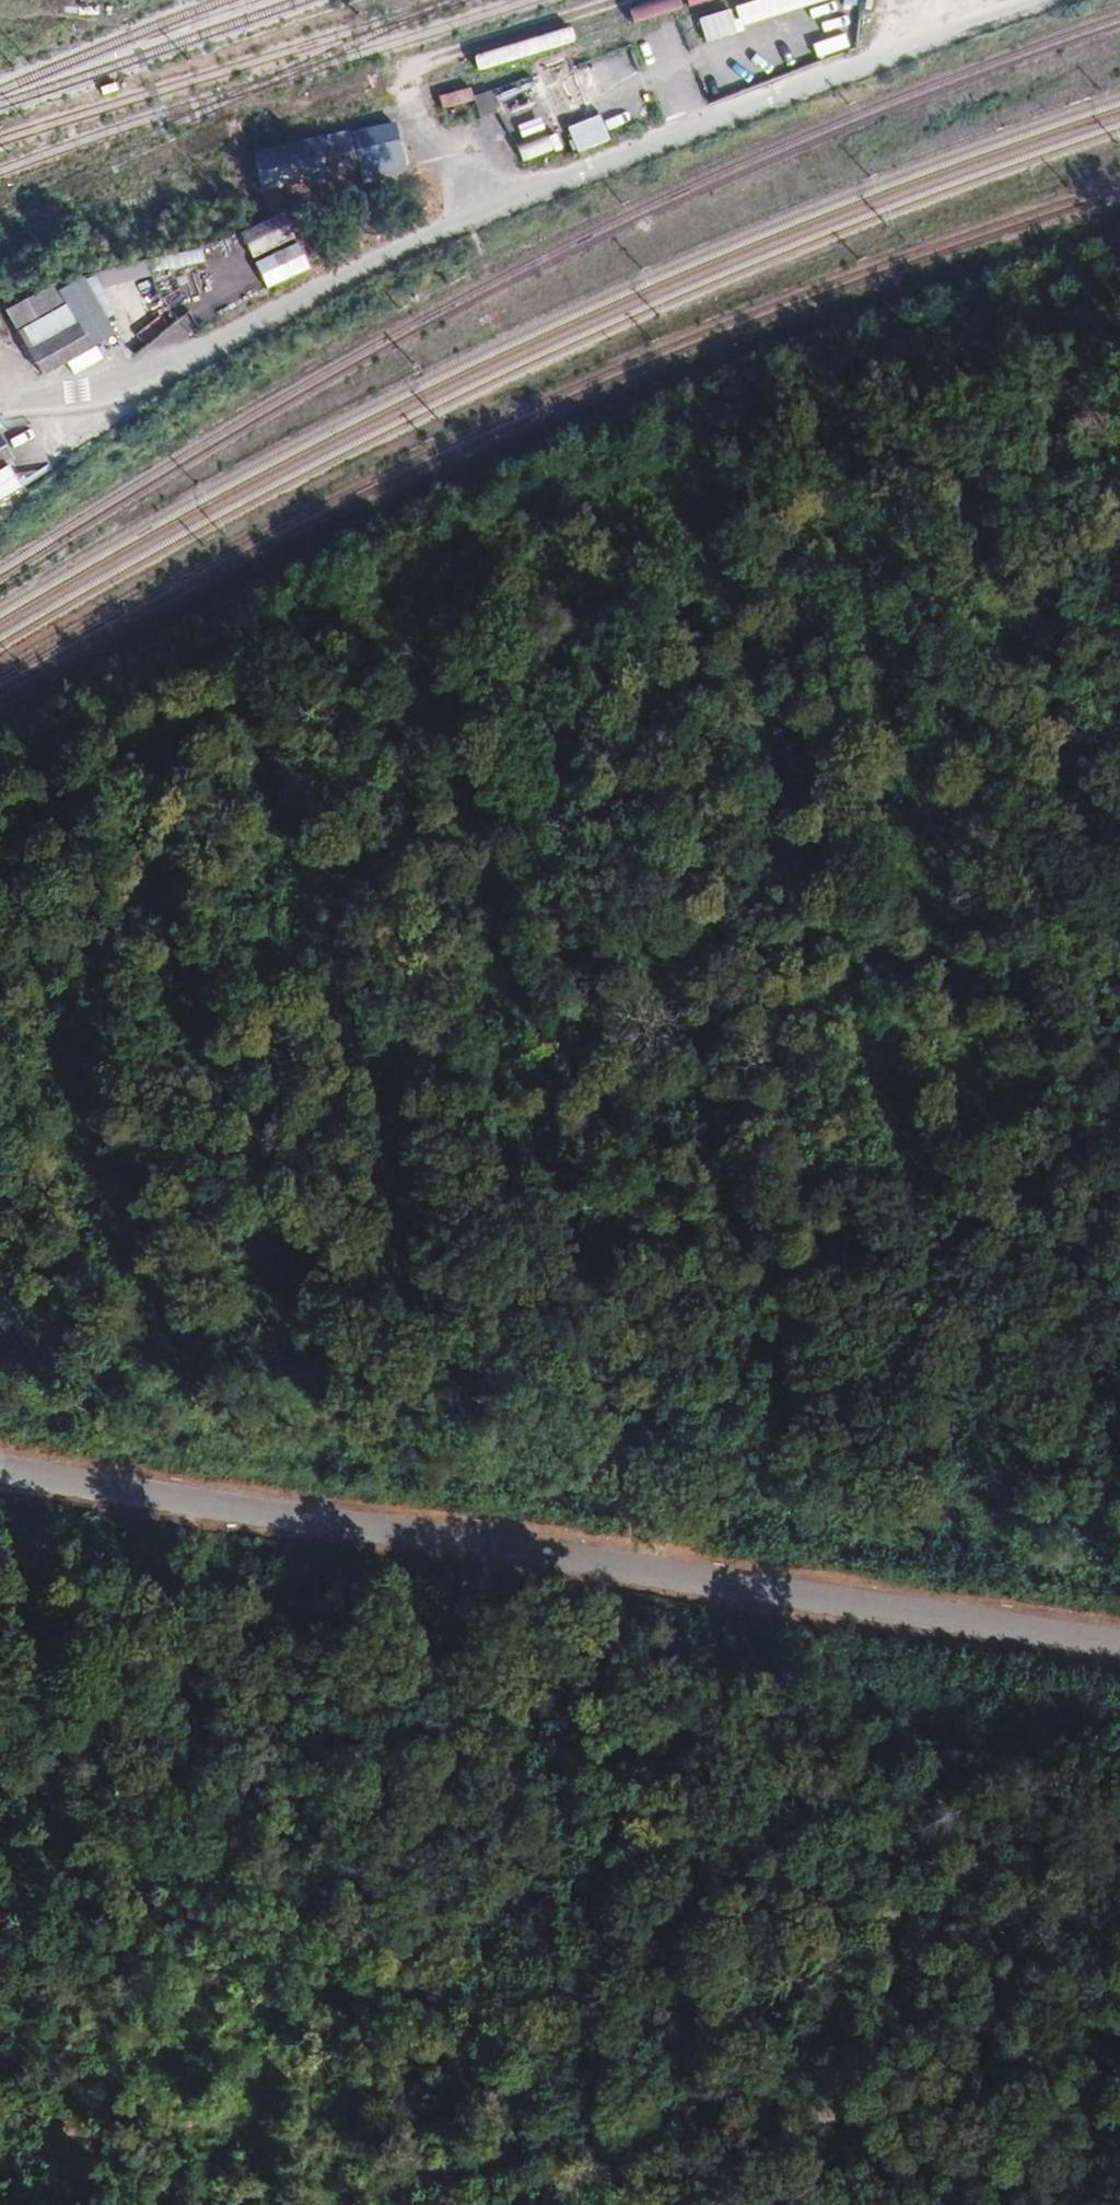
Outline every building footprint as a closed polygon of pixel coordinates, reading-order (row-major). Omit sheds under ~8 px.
[(516,163),(561,149),(564,156),(606,143),(583,72),(495,101),(516,163)] [(441,120),(489,113),(487,97),(472,98),(471,91),(438,95),(441,120)] [(391,122),(317,139),(327,180),(400,163),(391,122)] [(184,255),(148,259),(149,270),(185,266),(184,255)] [(264,258),(249,264),(259,290),(274,285),(264,258)] [(51,287),(3,312),(38,381),(88,352),(51,287)] [(0,445),(0,469),(10,462),(0,445)]
